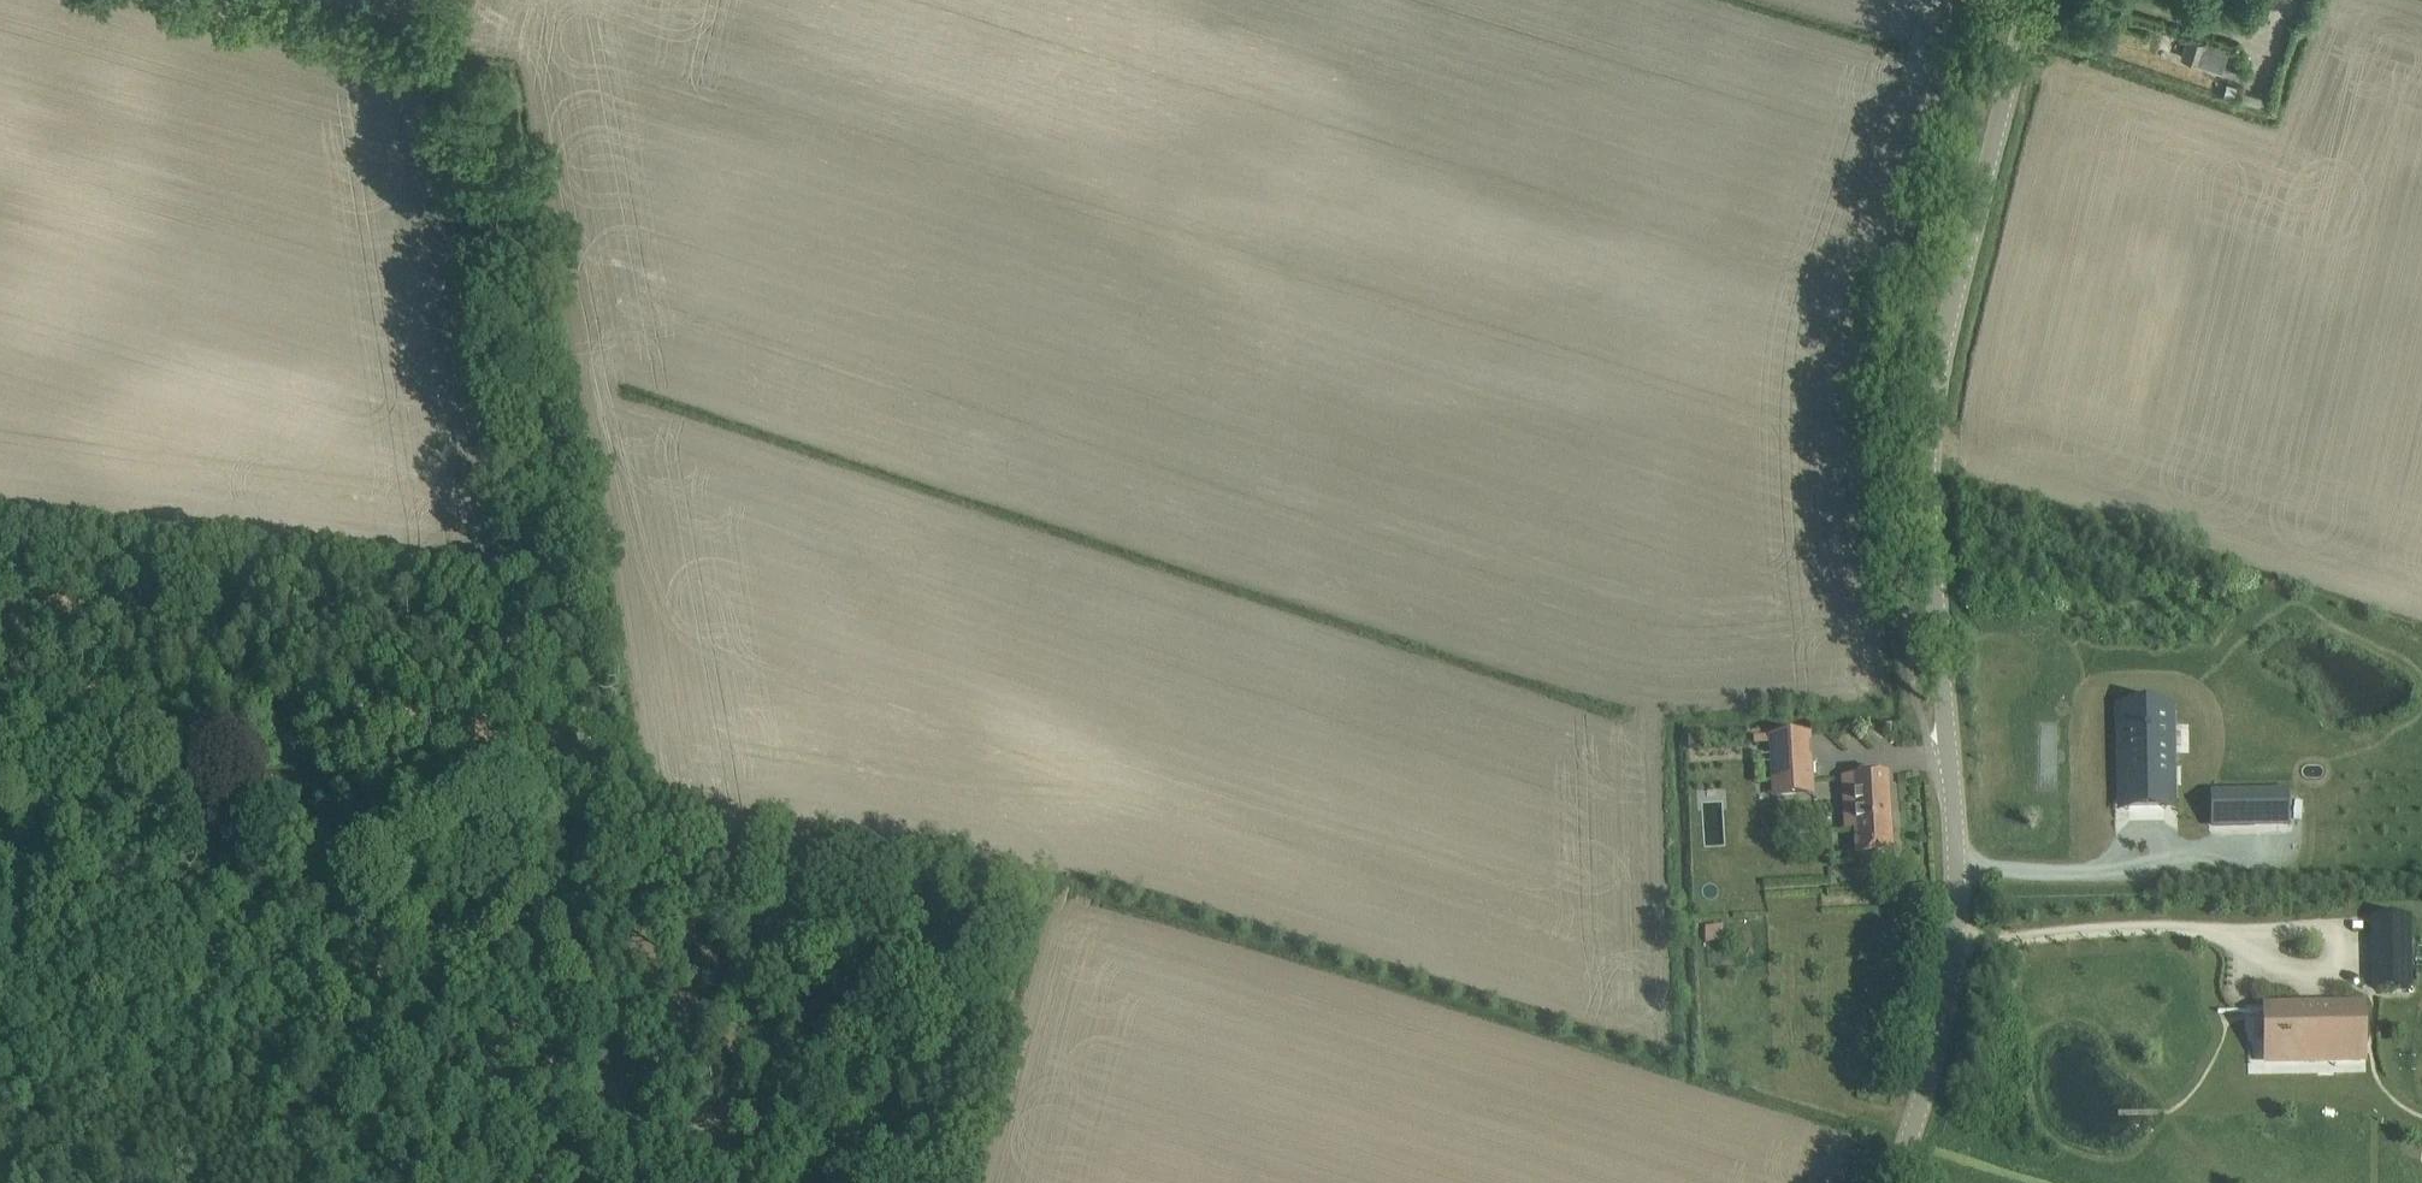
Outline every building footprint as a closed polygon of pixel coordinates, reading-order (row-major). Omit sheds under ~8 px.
[(2222,73),(2232,46),(2197,34),(2188,61),(2222,73)] [(2165,709),(2119,709),(2120,755),(2126,755),(2126,804),(2172,804),(2172,752),(2166,752),(2165,709)] [(1809,735),(1771,737),(1773,783),(1812,780),(1811,756),(1808,757),(1807,742),(1810,742),(1809,735)] [(1892,854),(1888,775),(1843,777),(1846,830),(1854,830),(1856,856),(1892,854)] [(2260,794),(2218,794),(2218,825),(2260,825),(2260,794)] [(2409,956),(2375,956),(2376,989),(2409,989),(2409,979),(2409,956)] [(2359,1009),(2269,1010),(2269,1015),(2270,1015),(2270,1041),(2280,1041),(2281,1044),(2291,1044),(2291,1057),(2332,1057),(2333,1057),(2360,1057),(2359,1009)]
